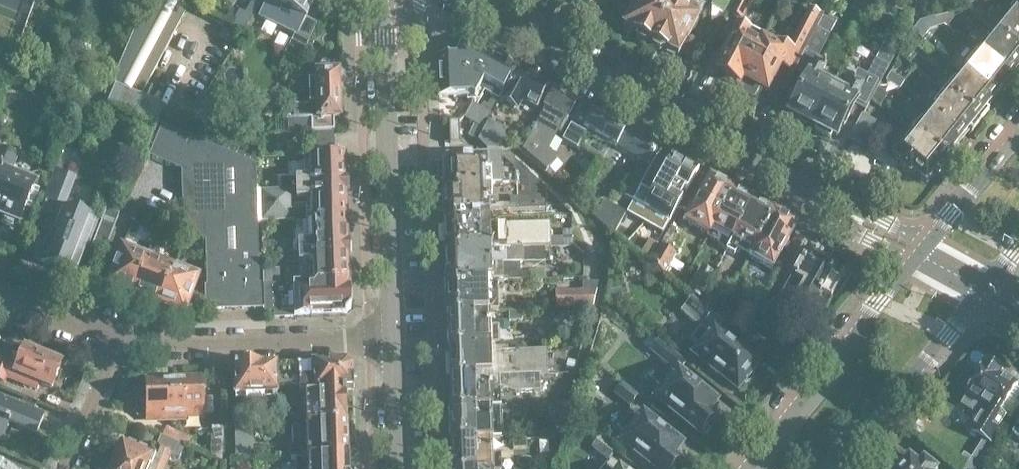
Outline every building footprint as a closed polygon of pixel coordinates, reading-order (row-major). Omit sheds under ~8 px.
[(103,106),(155,126),(163,108),(140,99),(192,0),(148,0),(103,106)] [(258,8),(274,16),(287,23),(276,45),(289,51),(315,0),(282,0),(262,0),(258,8)] [(589,8),(593,0),(573,0),(589,8)] [(623,27),(636,34),(635,36),(637,41),(644,44),(649,43),(650,41),(650,42),(673,0),(638,0),(623,27)] [(650,44),(652,49),(659,53),(665,51),(665,50),(677,56),(702,11),(681,0),(673,0),(650,42),(651,42),(650,44)] [(711,7),(727,16),(729,13),(736,0),(715,0),(711,7)] [(729,13),(742,21),(753,0),(736,0),(729,13)] [(1009,12),(1018,20),(1018,0),(1009,12)] [(978,7),(967,10),(979,20),(985,12),(978,7)] [(998,37),(1018,54),(1018,20),(1009,12),(998,25),(1004,29),(998,37)] [(762,38),(737,86),(742,88),(740,92),(755,100),(761,89),(767,92),(780,66),(792,72),(794,73),(805,52),(822,20),(808,13),(788,51),(762,38)] [(954,18),(949,14),(934,18),(947,28),(954,18)] [(838,22),(825,15),(822,20),(805,52),(818,59),(838,22)] [(738,25),(713,73),(737,86),(762,38),(738,25)] [(925,33),(917,26),(912,34),(919,40),(925,33)] [(919,40),(912,34),(899,56),(906,61),(914,51),(911,49),(919,40)] [(976,52),(1013,82),(1018,74),(1018,70),(1018,69),(1018,67),(1018,54),(998,37),(992,44),(986,39),(976,52)] [(499,101),(516,70),(464,41),(454,58),(438,58),(440,99),(467,98),(467,101),(480,101),(484,94),(492,98),(487,107),(484,105),(481,109),(473,105),(465,118),(474,124),(483,129),(491,115),(499,101)] [(31,59),(34,47),(20,44),(18,56),(31,59)] [(971,70),(965,77),(993,99),(1001,89),(1004,92),(1013,82),(976,52),(965,66),(971,70)] [(835,82),(812,125),(816,127),(814,131),(829,139),(831,135),(835,137),(841,127),(843,128),(857,101),(855,100),(864,83),(877,90),(878,88),(889,67),(888,67),(892,59),(879,53),(867,76),(858,72),(849,89),(835,82)] [(820,65),(806,57),(798,71),(806,75),(793,101),(794,102),(789,112),(792,114),(790,118),(806,127),(808,122),(812,125),(835,82),(836,79),(823,72),(828,63),(822,60),(820,65)] [(333,74),(333,66),(330,63),(322,64),(319,67),(320,75),(315,75),(315,82),(308,83),(308,106),(292,107),(292,120),(285,121),(286,134),(312,133),(312,157),(334,156),(333,120),(340,120),(338,92),(342,87),(342,79),(338,76),(338,74),(333,74)] [(517,70),(499,102),(513,109),(518,100),(536,110),(548,87),(517,70)] [(892,73),(886,80),(900,90),(905,82),(892,73)] [(954,79),(943,93),(980,122),(988,112),(985,109),(993,99),(965,77),(960,84),(954,79)] [(878,88),(877,90),(871,101),(884,108),(891,97),(878,88)] [(552,90),(535,121),(536,121),(520,152),(546,173),(557,160),(548,152),(561,128),(562,129),(577,103),(552,90)] [(938,110),(932,118),(959,140),(967,130),(971,133),(980,122),(943,93),(933,106),(938,110)] [(582,106),(563,142),(577,149),(587,131),(650,166),(659,149),(582,106)] [(875,122),(863,115),(850,139),(862,146),(875,122)] [(921,120),(910,133),(946,163),(955,152),(952,149),(959,140),(932,118),(927,125),(921,120)] [(489,122),(478,141),(487,150),(504,151),(505,130),(489,122)] [(449,124),(450,146),(460,146),(459,123),(449,124)] [(483,129),(474,125),(469,137),(478,141),(483,129)] [(221,151),(161,127),(149,157),(181,171),(183,221),(184,232),(205,241),(207,310),(260,307),(259,284),(258,254),(257,223),(256,191),(255,162),(222,148),(221,151)] [(946,163),(910,133),(891,156),(900,163),(898,166),(909,174),(911,172),(924,183),(934,171),(938,173),(946,163)] [(19,223),(34,185),(9,175),(17,156),(0,149),(0,215),(19,223)] [(683,190),(694,170),(662,150),(647,177),(641,187),(633,202),(666,221),(679,197),(676,196),(680,189),(683,190)] [(280,180),(281,190),(346,187),(345,156),(334,156),(312,157),(304,157),(305,178),(296,179),(280,180)] [(500,162),(500,161),(442,163),(444,219),(488,217),(488,213),(503,213),(503,212),(546,210),(546,207),(562,207),(523,171),(511,162),(500,162)] [(73,179),(56,172),(35,225),(52,232),(41,261),(75,274),(91,233),(95,224),(96,222),(62,208),(73,179)] [(633,202),(641,187),(647,177),(638,172),(624,197),(633,202)] [(685,223),(708,236),(732,193),(733,193),(729,191),(728,187),(723,184),(720,186),(708,179),(693,207),(689,205),(684,212),(689,215),(685,223)] [(346,187),(281,190),(256,191),(257,223),(293,221),(293,206),(307,206),(307,221),(347,220),(346,187)] [(726,252),(752,204),(732,193),(708,236),(707,238),(720,245),(718,248),(726,252)] [(626,214),(604,201),(597,221),(614,235),(626,214)] [(752,251),(772,215),(752,204),(726,252),(734,256),(740,245),(752,251)] [(138,207),(135,215),(141,218),(157,223),(160,215),(141,208),(138,207)] [(119,215),(106,209),(100,226),(95,224),(91,233),(96,235),(95,238),(108,243),(119,215)] [(772,215),(752,251),(749,258),(771,271),(795,227),(773,214),(772,215)] [(444,219),(445,252),(545,248),(550,247),(572,247),(572,231),(562,231),(562,240),(550,240),(550,224),(501,225),(488,226),(488,217),(444,219)] [(298,241),(298,253),(348,251),(347,220),(307,221),(308,241),(298,241)] [(275,242),(263,242),(263,253),(276,253),(275,242)] [(133,249),(123,245),(107,286),(133,296),(147,260),(131,254),(133,249)] [(675,255),(661,246),(651,265),(664,274),(675,255)] [(536,248),(445,252),(446,283),(447,283),(499,281),(520,281),(519,263),(545,262),(545,248),(536,248)] [(808,249),(778,305),(789,311),(788,312),(806,321),(821,293),(830,298),(839,281),(830,275),(838,259),(828,253),(825,258),(808,249)] [(298,253),(286,253),(287,265),(298,264),(299,284),(313,283),(313,284),(349,283),(348,251),(298,253)] [(147,260),(133,296),(159,306),(173,271),(175,266),(166,262),(164,267),(147,260)] [(713,274),(701,268),(688,292),(700,298),(713,274)] [(279,270),(263,270),(263,285),(280,285),(279,270)] [(173,271),(159,306),(183,316),(185,310),(197,315),(201,303),(190,299),(199,275),(189,271),(187,276),(173,271)] [(555,310),(593,309),(599,283),(587,283),(587,279),(579,279),(579,283),(583,283),(583,291),(555,292),(555,310)] [(499,281),(447,283),(449,315),(450,315),(488,313),(500,313),(499,281)] [(293,284),(294,317),(346,315),(350,310),(349,283),(313,284),(313,283),(299,284),(293,284)] [(293,284),(280,285),(263,285),(264,313),(280,312),(280,314),(284,318),(294,317),(293,284)] [(620,289),(610,291),(608,300),(616,307),(624,305),(620,289)] [(703,296),(697,303),(704,309),(710,302),(703,296)] [(691,299),(680,313),(700,329),(692,340),(701,348),(694,355),(708,366),(707,368),(722,379),(723,378),(737,389),(740,385),(742,387),(750,383),(752,381),(754,372),(752,370),(755,366),(741,355),(743,353),(728,341),(726,343),(714,333),(722,323),(704,309),(697,303),(691,299)] [(765,331),(777,310),(763,302),(752,324),(765,331)] [(740,310),(730,329),(743,339),(752,324),(755,318),(740,310)] [(488,328),(488,313),(450,315),(451,347),(490,346),(498,346),(498,328),(488,328)] [(522,313),(509,313),(509,322),(522,321),(522,313)] [(666,366),(654,381),(666,390),(657,400),(700,435),(712,420),(706,415),(715,404),(678,374),(686,364),(657,341),(649,351),(666,366)] [(490,346),(451,347),(452,378),(548,375),(547,351),(490,353),(490,346)] [(3,382),(6,375),(36,387),(38,382),(52,388),(62,365),(24,349),(18,363),(0,356),(0,380),(3,382)] [(988,363),(961,405),(979,416),(970,431),(994,446),(1009,421),(1000,415),(1018,385),(1002,375),(1003,373),(1001,371),(1001,367),(994,362),(989,364),(988,363)] [(311,365),(288,366),(289,387),(299,386),(299,393),(305,392),(345,391),(353,391),(352,383),(353,383),(352,368),(347,363),(311,365)] [(275,366),(233,367),(234,396),(271,395),(271,403),(277,403),(276,387),(276,386),(275,386),(275,366)] [(278,366),(275,366),(275,386),(276,386),(276,387),(289,387),(288,366),(278,367),(278,366)] [(452,378),(453,410),(491,409),(500,409),(499,388),(515,394),(540,393),(540,375),(452,378)] [(202,379),(173,380),(175,420),(203,419),(203,413),(213,413),(213,399),(202,399),(202,379)] [(175,420),(173,380),(145,381),(146,401),(136,401),(136,416),(146,415),(147,420),(175,420)] [(613,395),(630,408),(639,396),(622,383),(613,395)] [(345,391),(305,392),(306,425),(346,424),(345,391)] [(3,440),(10,424),(37,435),(44,418),(0,399),(0,439),(3,440)] [(512,418),(528,417),(527,408),(512,409),(512,418)] [(453,410),(452,410),(453,442),(501,441),(500,424),(492,424),(491,409),(453,410)] [(621,426),(630,433),(622,443),(655,468),(673,468),(678,462),(672,458),(681,447),(643,417),(639,422),(630,414),(621,426)] [(346,424),(306,425),(292,427),(293,444),(289,445),(290,458),(296,458),(348,456),(346,424)] [(224,428),(211,427),(210,458),(222,463),(224,428)] [(166,428),(162,437),(174,442),(177,433),(166,428)] [(177,433),(174,442),(189,448),(192,439),(177,433)] [(110,467),(116,468),(166,468),(172,455),(180,459),(184,447),(189,449),(189,448),(174,442),(162,437),(161,436),(152,457),(122,445),(118,453),(116,452),(110,467)] [(599,439),(591,448),(608,461),(616,452),(599,439)] [(513,450),(526,449),(526,440),(513,440),(513,450)] [(501,456),(501,441),(453,442),(452,442),(453,468),(501,468),(501,456)] [(248,447),(243,447),(243,459),(254,459),(254,452),(248,447)] [(348,456),(307,458),(296,458),(296,468),(348,468),(348,456)] [(904,468),(935,468),(927,462),(922,468),(912,459),(904,468)]
